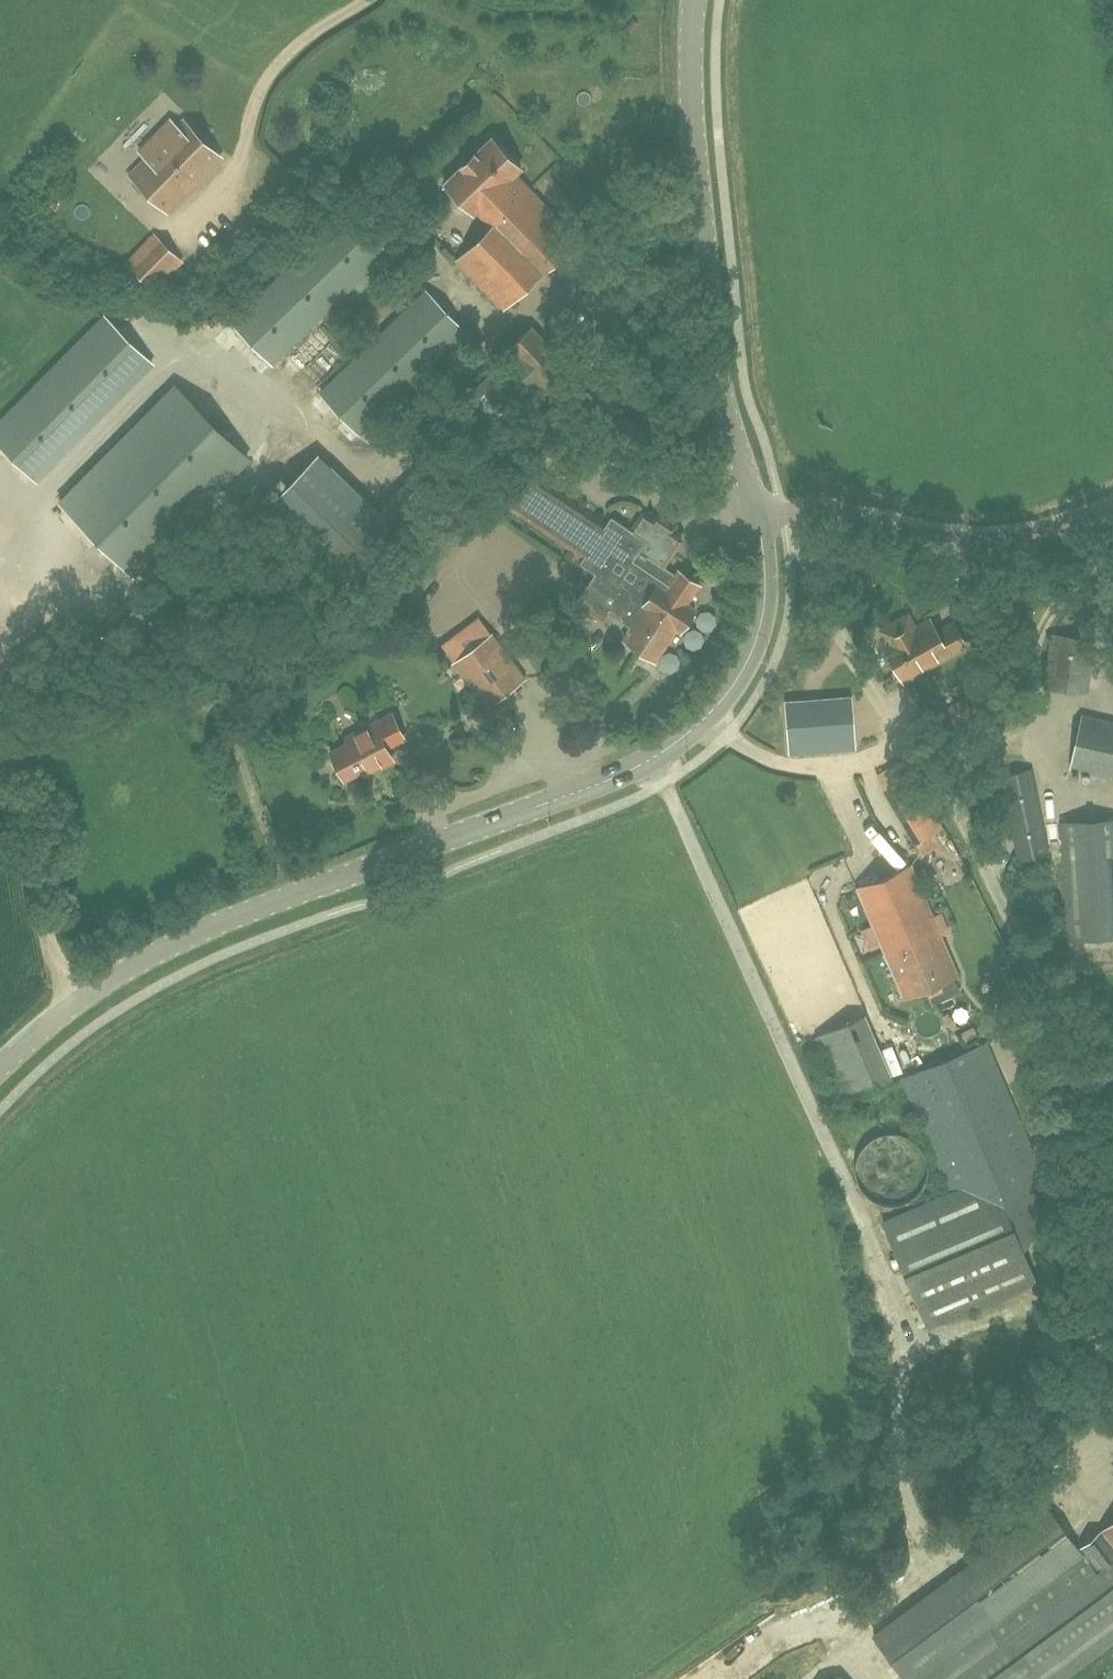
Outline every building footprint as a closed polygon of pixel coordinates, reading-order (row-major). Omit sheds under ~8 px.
[(188,126),(182,121),(129,175),(135,180),(133,182),(161,209),(163,207),(168,213),(221,159),(215,153),(217,151),(189,125),(188,126)] [(494,227),(458,263),(504,312),(575,239),(525,189),(526,189),(514,177),(520,171),(490,142),(445,187),(474,216),(487,203),(498,214),(489,223),(494,227)] [(231,322),(271,363),(385,252),(346,212),(231,322)] [(154,236),(128,263),(154,289),(181,262),(154,236)] [(320,392),(348,421),(359,433),(463,333),(423,292),(320,392)] [(155,369),(107,322),(0,430),(0,445),(41,485),(155,369)] [(513,353),(512,355),(478,386),(514,424),(549,392),(551,395),(573,376),(531,330),(510,350),(513,353)] [(576,403),(587,415),(597,404),(624,432),(645,412),(607,373),(576,403)] [(178,391),(64,507),(133,576),(248,460),(178,391)] [(315,455),(264,507),(343,584),(395,531),(315,455)] [(694,611),(684,604),(697,585),(677,573),(675,577),(661,568),(679,541),(639,516),(629,532),(608,519),(603,526),(518,471),(494,506),(579,563),(576,567),(591,577),(574,604),(604,624),(610,613),(628,625),(631,622),(634,625),(624,640),(653,659),(674,628),(680,632),(694,611)] [(374,511),(403,539),(441,500),(412,472),(374,511)] [(1022,593),(999,614),(1013,629),(1036,608),(1022,593)] [(902,682),(937,661),(964,646),(952,624),(935,634),(928,621),(914,629),(906,616),(879,631),(887,645),(882,647),(902,682)] [(1087,694),(1094,638),(1052,633),(1045,688),(1087,694)] [(486,706),(523,679),(490,635),(453,662),(486,706)] [(980,690),(944,710),(952,724),(988,703),(980,690)] [(853,748),(850,705),(785,709),(788,753),(853,748)] [(385,747),(403,738),(391,714),(357,731),(359,736),(330,751),(332,756),(331,761),(336,771),(341,774),(344,779),(369,765),(372,770),(391,760),(385,747)] [(1081,715),(1069,768),(1112,778),(1112,723),(1081,715)] [(1018,861),(1048,855),(1030,769),(1000,775),(1018,861)] [(943,827),(918,785),(911,773),(910,773),(881,790),(889,802),(914,844),(943,827)] [(1060,822),(1068,940),(1112,937),(1112,818),(1060,822)] [(775,859),(761,869),(769,880),(783,870),(775,859)] [(857,888),(876,934),(904,998),(958,974),(911,865),(857,888)] [(843,1102),(892,1081),(864,1015),(815,1036),(843,1102)] [(901,1078),(950,1193),(882,1222),(927,1327),(1034,1281),(1019,1248),(1024,1246),(1036,1228),(1045,1216),(1030,1181),(1042,1176),(985,1042),(901,1078)] [(1099,1531),(1077,1548),(1045,1505),(871,1636),(904,1678),(1058,1678),(1112,1638),(1112,1520),(1099,1531)]
